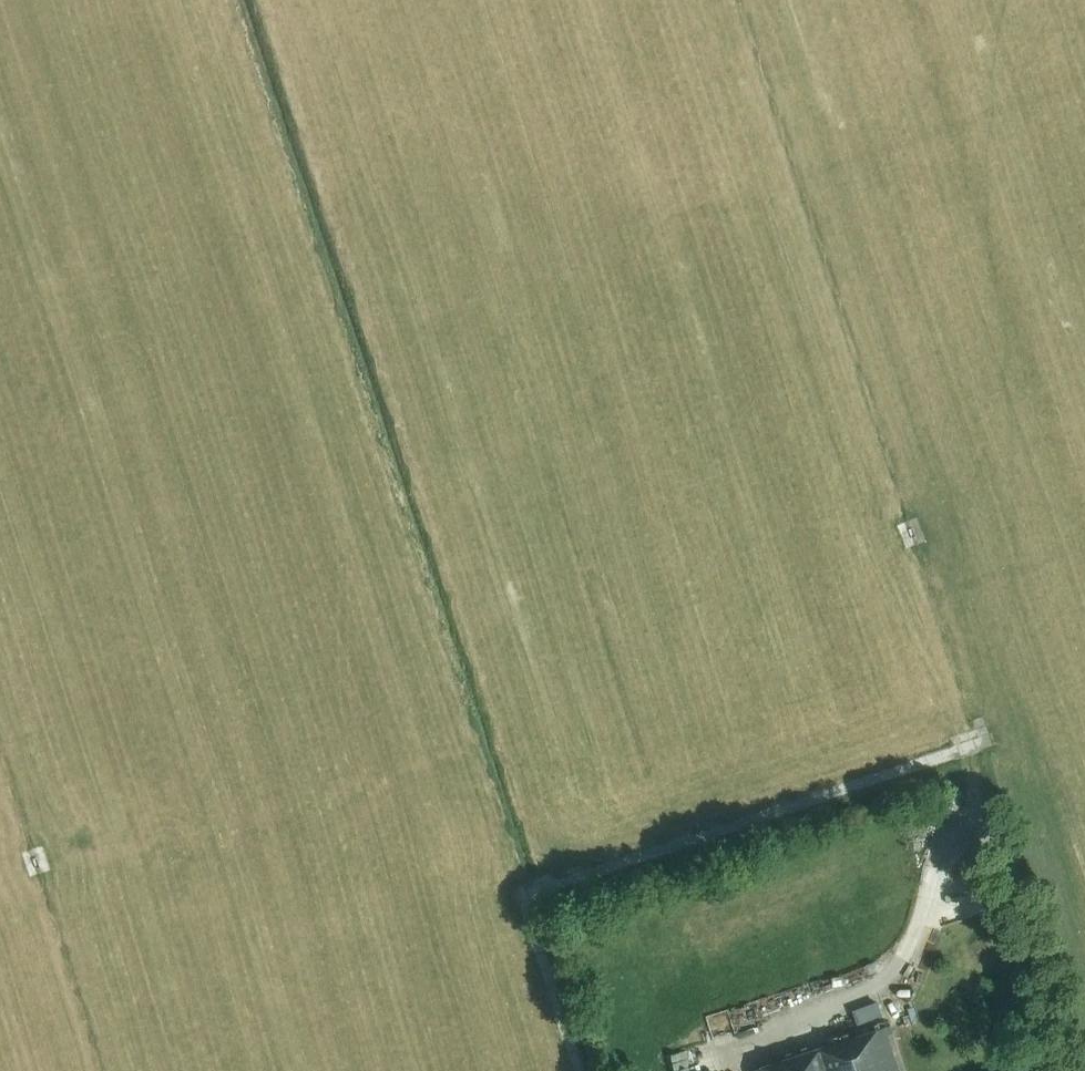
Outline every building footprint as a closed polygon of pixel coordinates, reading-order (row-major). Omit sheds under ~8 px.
[(890,1025),(749,1070),(905,1070),(890,1025)]
